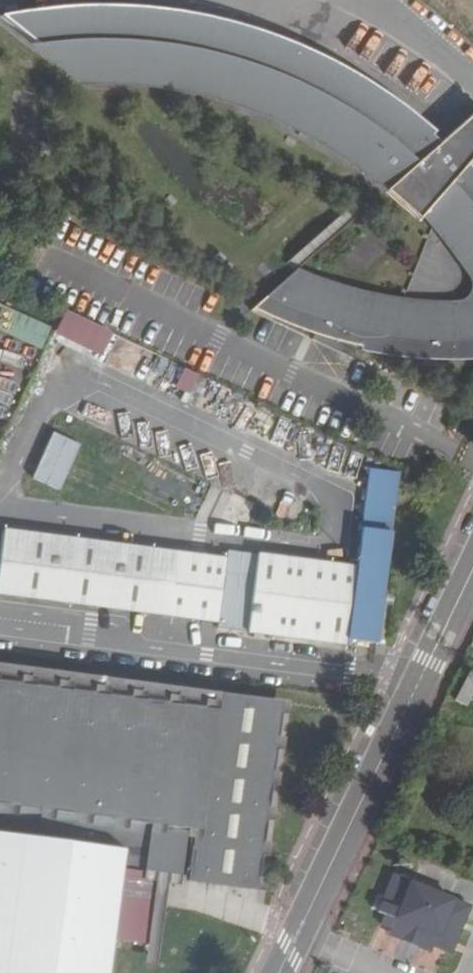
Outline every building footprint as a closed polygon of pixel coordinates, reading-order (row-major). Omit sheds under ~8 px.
[(391,188),(442,142),(426,128),(416,119),(405,112),(395,104),(384,96),(373,89),(359,80),(347,73),(332,65),(316,57),(300,50),(293,46),(281,41),(260,34),(242,29),(223,23),(214,21),(197,16),(174,10),(133,8),(98,7),(70,10),(23,13),(3,17),(27,35),(46,24),(61,38),(48,52),(85,84),(102,84),(118,85),(139,86),(151,88),(164,90),(180,93),(192,95),(209,99),(217,101),(233,106),(240,108),(245,110),(260,115),(280,123),(299,132),(343,155),(354,161),(368,170),(377,178),(391,188)] [(464,281),(463,293),(452,304),(405,304),(392,302),(373,299),(369,298),(359,296),(346,292),(339,290),(326,286),(316,282),(306,277),(294,272),(250,310),(304,337),(311,340),(351,359),(359,350),(360,350),(369,352),(375,353),(382,354),(396,356),(403,356),(409,357),(419,358),(428,358),(429,358),(440,359),(450,360),(461,360),(472,360),(472,172),(467,166),(472,158),(472,114),(442,142),(391,188),(381,197),(411,222),(464,281)] [(65,311),(54,337),(104,358),(115,332),(65,311)] [(190,396),(200,377),(186,369),(176,388),(190,396)] [(136,483),(158,490),(164,471),(142,464),(136,483)] [(226,558),(2,529),(0,547),(0,595),(217,624),(216,629),(346,646),(346,641),(375,645),(397,474),(368,470),(356,564),(226,552),(226,558)] [(455,702),(465,707),(472,691),(472,676),(468,673),(455,702)] [(161,875),(149,873),(145,903),(157,905),(161,875)] [(469,907),(392,875),(377,912),(384,915),(381,924),(450,953),(469,907)]
